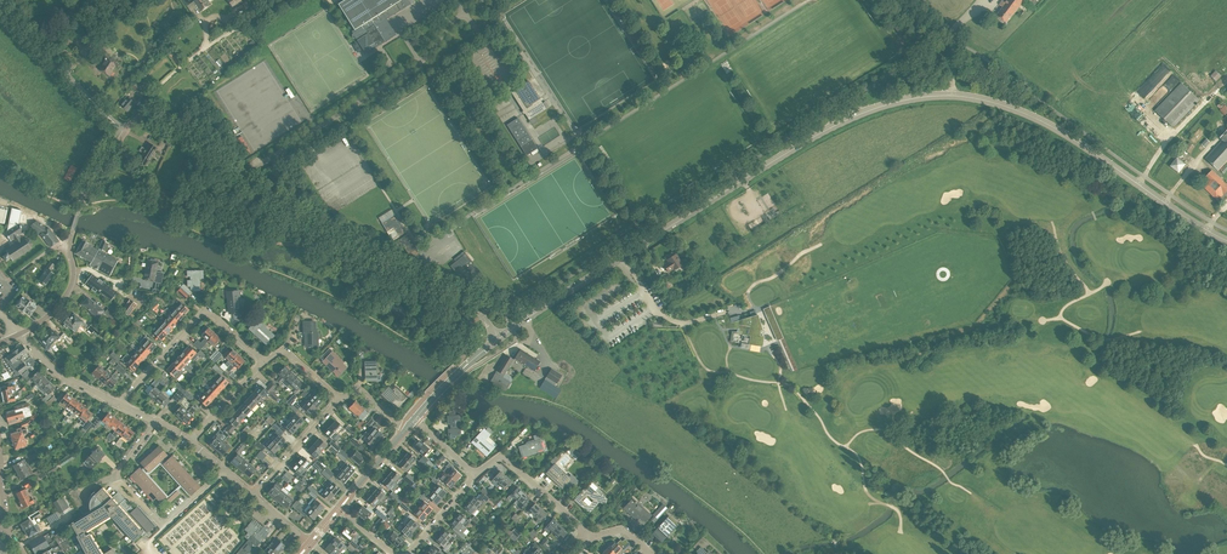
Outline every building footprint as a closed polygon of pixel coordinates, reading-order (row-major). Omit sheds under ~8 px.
[(197,7),(199,6),(201,10),(208,5),(208,4),(210,2),(208,0),(195,0),(193,1),(193,2),(197,7)] [(377,47),(383,44),(396,35),(386,20),(389,18),(390,16),(390,15),(389,13),(387,12),(386,13),(385,11),(401,1),(401,0),(345,0),(338,5),(354,30),(352,32),(353,34),(352,35),(352,37),(353,39),(355,39),(356,39),(357,40),(355,36),(360,32),(359,32),(361,30),(362,31),(365,29),(377,47)] [(401,1),(385,11),(386,13),(387,12),(389,13),(390,15),(390,16),(390,17),(410,4),(407,0),(401,0),(401,1)] [(1025,0),(1009,0),(1006,3),(1003,1),(1000,5),(1003,7),(997,16),(1006,23),(1013,14),(1013,15),(1025,0)] [(906,33),(900,24),(895,28),(901,37),(906,33)] [(374,49),(377,47),(365,29),(362,31),(361,30),(359,32),(360,32),(355,36),(357,40),(358,40),(364,50),(366,54),(374,49)] [(121,63),(109,55),(105,49),(108,48),(104,43),(97,49),(104,58),(103,60),(105,61),(100,69),(109,75),(115,66),(117,68),(121,63)] [(1215,70),(1210,76),(1216,81),(1221,76),(1215,70)] [(522,111),(524,114),(525,113),(529,120),(535,116),(546,109),(540,99),(529,81),(515,90),(512,93),(523,111),(522,111)] [(133,87),(138,92),(142,88),(137,83),(133,87)] [(1200,100),(1195,96),(1181,83),(1155,110),(1173,128),(1200,100)] [(121,105),(128,111),(135,103),(127,97),(126,96),(122,101),(123,102),(121,105)] [(538,122),(535,116),(529,120),(532,125),(538,122)] [(521,147),(532,140),(518,118),(507,125),(521,147)] [(1218,171),(1226,161),(1226,131),(1220,139),(1222,141),(1205,158),(1218,171)] [(242,153),(249,149),(241,136),(234,140),(242,153)] [(1204,148),(1209,142),(1206,139),(1201,145),(1204,148)] [(521,147),(526,155),(538,148),(532,140),(521,147)] [(146,166),(158,148),(149,143),(137,161),(146,166)] [(1190,154),(1194,147),(1189,143),(1184,150),(1190,154)] [(1170,167),(1179,173),(1185,165),(1177,158),(1170,167)] [(64,178),(69,181),(75,170),(70,167),(64,178)] [(1200,184),(1218,201),(1223,195),(1226,191),(1226,185),(1212,171),(1200,184)] [(4,224),(7,210),(6,210),(8,201),(0,197),(0,223),(4,224)] [(12,207),(8,222),(17,225),(21,209),(12,207)] [(395,214),(382,223),(387,231),(393,240),(399,236),(406,232),(395,214)] [(37,221),(30,227),(40,234),(51,247),(59,241),(49,228),(48,229),(37,221)] [(11,236),(12,237),(17,244),(6,251),(7,253),(3,256),(6,261),(11,259),(12,261),(32,249),(33,244),(30,240),(25,239),(22,240),(17,232),(11,236)] [(408,234),(394,242),(395,244),(398,249),(403,246),(408,254),(417,249),(408,234)] [(99,250),(88,245),(89,244),(83,240),(75,253),(91,262),(89,265),(110,276),(118,260),(101,251),(101,249),(105,251),(108,244),(102,241),(99,248),(99,249),(99,250)] [(464,265),(478,282),(485,277),(472,261),(466,253),(464,251),(454,259),(456,261),(451,266),(455,272),(464,265)] [(679,266),(682,264),(676,254),(668,260),(669,262),(669,263),(667,263),(664,265),(668,272),(673,268),(674,270),(675,269),(676,270),(680,268),(679,266)] [(144,280),(156,282),(161,283),(162,278),(159,278),(160,272),(156,271),(158,262),(157,262),(157,260),(151,259),(151,261),(148,260),(144,280)] [(39,280),(46,285),(54,273),(50,270),(55,265),(50,262),(44,271),(44,272),(39,280)] [(187,281),(188,287),(191,287),(191,290),(195,289),(195,291),(200,291),(200,279),(203,279),(203,270),(187,271),(187,277),(190,277),(190,281),(187,281)] [(112,300),(117,293),(96,277),(94,279),(90,276),(84,284),(99,295),(101,292),(112,300)] [(661,279),(667,290),(670,288),(666,282),(668,281),(665,276),(661,279)] [(180,284),(179,285),(189,294),(191,291),(183,284),(182,286),(180,284)] [(185,299),(188,296),(180,288),(177,291),(185,299)] [(228,297),(230,314),(234,313),(235,320),(241,320),(247,313),(240,308),(238,290),(226,291),(227,297),(228,297)] [(35,308),(37,306),(35,305),(36,303),(33,301),(33,303),(32,302),(28,299),(28,300),(23,296),(22,298),(21,298),(16,305),(21,309),(20,310),(25,313),(25,312),(30,316),(36,309),(35,308)] [(96,319),(103,311),(95,304),(94,303),(88,298),(83,304),(89,309),(90,310),(89,311),(96,319)] [(137,305),(130,299),(122,311),(129,316),(137,305)] [(175,303),(172,306),(174,307),(176,309),(183,316),(189,310),(182,303),(180,301),(177,305),(175,303)] [(169,310),(167,312),(170,315),(178,322),(183,316),(176,309),(174,307),(171,311),(169,310)] [(257,316),(260,313),(257,310),(258,309),(255,307),(251,311),(254,314),(254,313),(257,316)] [(105,313),(113,319),(117,314),(109,308),(105,313)] [(772,308),(765,310),(779,342),(785,339),(772,308)] [(83,321),(74,313),(69,319),(68,318),(64,323),(65,323),(63,326),(67,329),(69,326),(75,331),(80,326),(84,329),(87,325),(83,321)] [(172,328),(178,322),(170,315),(168,317),(165,321),(172,328)] [(733,332),(731,341),(742,343),(742,346),(752,348),(752,342),(757,343),(756,345),(761,346),(763,336),(764,330),(757,330),(759,320),(758,315),(752,317),(741,320),(732,323),(734,329),(738,329),(737,332),(733,332)] [(256,319),(248,328),(266,344),(274,335),(256,319)] [(167,334),(172,328),(165,321),(159,327),(167,334)] [(306,343),(306,346),(316,346),(316,327),(314,327),(314,322),(303,322),(303,332),(305,332),(305,343),(306,343)] [(98,337),(99,335),(99,336),(102,332),(92,323),(87,329),(92,334),(93,333),(98,337)] [(194,343),(201,349),(202,347),(205,344),(215,333),(209,328),(208,328),(205,326),(199,332),(202,334),(202,335),(205,338),(201,343),(197,340),(194,343)] [(159,327),(154,333),(156,335),(154,338),(156,340),(159,337),(161,340),(167,334),(159,327)] [(63,338),(67,341),(70,344),(70,343),(71,344),(74,341),(73,340),(74,340),(70,337),(69,338),(64,333),(60,338),(50,329),(45,334),(55,344),(59,341),(60,342),(63,338)] [(202,347),(205,350),(211,343),(214,346),(221,339),(215,333),(205,344),(202,347)] [(55,344),(45,334),(40,340),(45,346),(44,348),(46,350),(47,349),(48,350),(51,347),(52,348),(55,344)] [(141,344),(140,344),(150,352),(155,346),(148,340),(149,338),(146,335),(139,343),(141,344)] [(140,344),(137,347),(133,343),(130,346),(131,347),(144,358),(150,352),(140,344)] [(21,375),(23,377),(25,379),(39,366),(38,365),(31,357),(23,346),(18,349),(16,347),(11,351),(13,353),(8,357),(21,375)] [(183,352),(190,359),(193,361),(199,355),(189,346),(183,352)] [(133,352),(129,356),(139,364),(144,358),(131,347),(129,349),(133,352)] [(329,348),(320,358),(323,361),(322,361),(338,376),(347,368),(343,364),(331,353),(332,351),(329,348)] [(534,372),(540,362),(520,349),(514,359),(528,368),(532,371),(532,370),(534,372)] [(203,358),(206,355),(200,350),(197,353),(203,358)] [(217,350),(210,357),(213,360),(220,352),(217,350)] [(223,363),(220,367),(224,371),(225,371),(228,368),(227,367),(232,363),(239,355),(233,350),(230,352),(227,350),(223,355),(226,357),(229,360),(225,365),(223,363)] [(44,353),(50,359),(53,362),(56,359),(47,351),(44,353)] [(110,355),(118,362),(121,359),(113,352),(110,355)] [(178,358),(191,370),(193,368),(187,362),(190,359),(183,352),(178,358)] [(213,360),(216,363),(223,355),(220,352),(213,360)] [(121,360),(133,370),(139,364),(129,356),(127,354),(121,360)] [(224,371),(229,376),(233,372),(231,370),(235,366),(238,368),(245,361),(239,355),(232,363),(227,367),(228,368),(225,371),(224,371)] [(511,382),(503,377),(514,360),(506,355),(496,371),(490,381),(506,391),(511,382)] [(172,364),(183,374),(186,370),(189,372),(191,370),(178,358),(172,364)] [(376,361),(365,361),(365,381),(380,380),(380,374),(377,374),(376,361)] [(172,364),(167,370),(177,380),(183,374),(172,364)] [(228,382),(220,375),(223,372),(215,364),(212,368),(219,374),(214,380),(215,381),(223,388),(228,382)] [(39,372),(38,371),(36,373),(34,371),(38,367),(38,366),(39,366),(34,371),(25,379),(26,380),(28,382),(32,378),(37,384),(44,377),(41,375),(42,374),(39,372)] [(92,373),(98,379),(105,372),(99,366),(92,373)] [(126,371),(121,366),(117,370),(123,375),(126,371)] [(280,384),(284,379),(291,372),(288,369),(289,369),(286,366),(285,367),(285,366),(281,370),(279,369),(276,372),(281,376),(277,381),(280,384)] [(552,368),(546,377),(539,388),(556,399),(556,398),(562,390),(551,383),(552,381),(556,383),(562,375),(552,368)] [(105,372),(98,379),(104,384),(105,383),(111,376),(112,376),(110,374),(110,372),(107,369),(105,372)] [(284,379),(282,382),(288,387),(296,377),(294,375),(295,374),(292,372),(291,373),(291,372),(284,379)] [(111,376),(105,383),(112,389),(118,381),(115,379),(118,376),(114,373),(112,376),(111,376)] [(150,385),(153,388),(148,394),(154,399),(161,392),(155,387),(160,382),(166,387),(171,382),(165,377),(162,374),(160,377),(159,376),(150,385)] [(42,389),(49,383),(47,380),(45,377),(44,377),(37,384),(35,386),(40,391),(42,389)] [(296,377),(288,387),(295,393),(297,391),(296,390),(303,383),(300,380),(300,379),(298,377),(297,378),(296,377)] [(223,388),(215,381),(213,384),(210,382),(209,383),(206,379),(204,382),(208,385),(210,387),(217,394),(223,388)] [(182,393),(183,393),(186,389),(178,382),(174,386),(179,390),(182,393)] [(49,383),(42,389),(46,392),(45,393),(45,395),(46,396),(44,398),(46,401),(51,396),(49,394),(55,388),(52,386),(53,385),(50,383),(49,383)] [(275,389),(269,384),(267,386),(274,393),(277,390),(276,388),(275,389)] [(204,393),(212,400),(217,394),(210,387),(208,385),(205,388),(208,390),(204,393)] [(256,390),(255,391),(262,397),(265,395),(267,397),(269,395),(277,402),(280,399),(278,397),(274,393),(267,386),(266,387),(265,389),(260,385),(259,386),(258,388),(257,387),(255,389),(256,390)] [(12,394),(14,393),(16,392),(15,388),(15,386),(5,388),(5,390),(2,391),(3,396),(12,394)] [(392,406),(396,401),(401,406),(408,398),(395,386),(393,389),(389,386),(381,395),(392,406)] [(186,389),(183,393),(182,393),(186,396),(191,400),(194,397),(186,389)] [(182,393),(179,390),(172,398),(175,401),(182,393)] [(12,394),(3,396),(4,403),(16,401),(15,397),(20,394),(18,391),(16,392),(14,393),(12,394)] [(200,394),(202,396),(199,399),(206,406),(212,400),(204,393),(202,391),(200,394)] [(250,396),(249,397),(260,406),(263,403),(260,400),(262,397),(255,391),(253,394),(252,393),(249,395),(250,396)] [(160,405),(161,404),(165,407),(171,400),(161,392),(154,399),(160,405)] [(175,401),(178,403),(172,409),(176,412),(174,413),(181,419),(187,411),(186,410),(187,408),(183,405),(180,402),(186,396),(182,393),(175,401)] [(66,394),(65,396),(63,394),(57,399),(60,402),(58,404),(65,409),(73,399),(66,394)] [(295,401),(293,400),(297,396),(294,394),(286,402),(287,402),(286,403),(289,407),(292,404),(295,401)] [(308,401),(316,408),(323,401),(315,394),(308,401)] [(54,396),(46,404),(48,407),(57,399),(54,396)] [(251,409),(256,404),(260,406),(249,397),(247,400),(246,399),(244,401),(245,402),(244,403),(251,409)] [(68,418),(71,414),(73,412),(79,404),(73,399),(65,409),(65,410),(69,413),(66,417),(68,418)] [(311,414),(316,408),(308,401),(305,405),(304,405),(302,407),(308,414),(309,413),(311,414)] [(358,417),(359,417),(361,420),(368,413),(355,401),(348,408),(353,412),(358,416),(358,417)] [(19,421),(19,419),(32,415),(28,403),(27,404),(26,403),(16,406),(17,407),(14,407),(15,410),(6,412),(9,424),(10,423),(10,424),(14,424),(13,422),(19,421)] [(195,403),(192,407),(197,412),(200,409),(195,403)] [(240,408),(239,409),(246,415),(251,409),(244,403),(242,406),(241,405),(239,407),(240,408)] [(74,417),(76,414),(80,416),(86,409),(79,404),(73,412),(72,414),(71,414),(68,418),(70,420),(71,421),(74,417)] [(289,407),(290,408),(295,413),(298,410),(293,405),(292,404),(289,407)] [(81,421),(79,423),(83,426),(92,413),(86,409),(80,416),(80,417),(78,419),(81,421)] [(234,414),(233,415),(240,421),(246,415),(239,409),(236,411),(233,413),(234,414)] [(193,416),(187,411),(181,419),(187,424),(193,416)] [(109,413),(103,421),(106,424),(104,427),(107,429),(115,418),(109,413)] [(293,417),(290,421),(297,428),(303,422),(302,421),(303,420),(296,413),(293,417)] [(32,417),(27,421),(21,424),(23,427),(28,425),(34,420),(37,417),(35,414),(32,417)] [(235,427),(240,421),(233,415),(231,418),(230,417),(228,419),(229,420),(228,421),(230,423),(229,424),(235,430),(236,428),(235,427)] [(448,424),(451,424),(451,429),(448,429),(448,435),(450,435),(450,438),(455,438),(455,435),(460,434),(460,420),(460,415),(447,416),(448,424)] [(277,420),(274,417),(269,422),(272,425),(277,420)] [(98,418),(92,426),(95,429),(101,420),(98,418)] [(115,418),(109,426),(116,431),(122,423),(115,418)] [(285,423),(282,426),(283,427),(290,433),(291,432),(292,433),(297,428),(290,421),(288,419),(285,423)] [(369,434),(377,441),(382,434),(378,431),(381,427),(375,421),(371,419),(367,424),(370,427),(371,425),(374,428),(369,434)] [(493,423),(489,419),(484,425),(488,429),(493,423)] [(363,420),(357,426),(360,429),(365,423),(363,420)] [(89,421),(82,429),(86,432),(92,423),(89,421)] [(330,427),(338,434),(341,431),(342,432),(345,429),(336,421),(330,427)] [(111,440),(112,441),(115,437),(118,433),(122,436),(128,428),(122,423),(116,431),(113,435),(109,439),(109,440),(110,441),(111,440)] [(235,430),(229,424),(227,427),(232,432),(231,433),(233,435),(236,431),(235,430)] [(348,425),(345,428),(354,436),(356,433),(348,425)] [(13,441),(13,442),(25,438),(23,435),(28,433),(27,428),(22,429),(21,427),(17,429),(17,431),(10,433),(12,438),(12,439),(12,441),(13,441)] [(334,437),(338,434),(330,427),(325,432),(326,433),(325,434),(332,441),(335,438),(334,437)] [(128,428),(122,436),(129,441),(135,433),(128,428)] [(273,435),(270,438),(272,440),(280,447),(285,441),(284,440),(285,439),(281,436),(284,433),(280,429),(279,429),(276,432),(276,431),(273,434),(273,435)] [(472,442),(486,455),(496,445),(488,437),(491,434),(485,429),(472,442)] [(210,443),(211,443),(210,444),(217,449),(223,442),(230,435),(225,430),(223,432),(220,430),(216,436),(217,437),(213,441),(212,440),(210,443)] [(364,440),(371,447),(377,441),(369,434),(366,431),(358,440),(361,443),(364,440)] [(535,440),(527,443),(527,444),(520,447),(523,457),(537,452),(537,450),(542,448),(540,441),(544,440),(542,433),(534,436),(535,440)] [(25,438),(13,442),(13,443),(13,444),(14,445),(14,446),(15,449),(27,445),(25,438)] [(314,444),(321,451),(324,448),(326,449),(328,447),(319,438),(314,444)] [(350,440),(356,446),(359,443),(352,438),(350,440)] [(124,442),(120,439),(115,444),(121,449),(124,445),(122,444),(124,442)] [(280,447),(272,440),(268,444),(266,442),(264,445),(272,453),(273,452),(274,453),(280,447)] [(415,443),(412,446),(413,447),(422,454),(423,456),(424,456),(427,451),(429,453),(432,449),(425,443),(424,445),(419,440),(416,444),(415,443)] [(255,444),(263,450),(265,448),(258,441),(255,444)] [(223,455),(226,451),(228,453),(233,447),(228,443),(226,444),(223,442),(217,449),(223,455)] [(334,442),(331,445),(339,452),(342,449),(334,442)] [(245,446),(241,443),(235,451),(238,453),(239,454),(245,446)] [(318,455),(321,451),(314,444),(308,450),(309,451),(308,452),(315,459),(318,455)] [(152,452),(161,461),(168,455),(159,445),(152,452)] [(329,448),(337,455),(339,452),(331,445),(329,448)] [(37,446),(30,451),(24,454),(26,458),(32,455),(38,452),(36,449),(38,447),(37,446)] [(83,463),(91,470),(102,458),(104,455),(100,451),(101,449),(98,447),(96,446),(91,452),(92,453),(83,463)] [(342,449),(339,452),(347,459),(350,456),(342,449)] [(365,458),(356,451),(351,457),(359,465),(365,458)] [(152,452),(145,458),(154,467),(161,461),(152,452)] [(231,461),(237,467),(243,459),(245,457),(240,452),(239,454),(238,453),(231,461)] [(339,452),(337,455),(345,462),(347,459),(339,452)] [(408,452),(403,458),(410,464),(415,458),(408,452)] [(172,456),(171,457),(163,464),(168,470),(177,461),(172,456)] [(303,456),(297,462),(305,469),(306,470),(306,471),(312,465),(303,456)] [(421,458),(427,463),(432,467),(434,464),(424,456),(423,456),(421,458)] [(154,467),(145,458),(140,462),(149,472),(154,467)] [(410,464),(403,458),(398,465),(408,473),(413,467),(410,464)] [(242,471),(243,472),(249,464),(243,459),(237,467),(240,469),(240,470),(242,471)] [(18,473),(30,466),(28,462),(26,463),(24,460),(14,466),(18,473)] [(326,467),(325,468),(317,460),(315,463),(323,470),(326,467)] [(183,467),(177,461),(168,470),(173,476),(183,467)] [(297,462),(292,468),(293,469),(292,470),(298,475),(295,478),(304,485),(307,482),(304,480),(302,478),(305,475),(302,473),(306,470),(305,469),(297,462)] [(315,463),(312,465),(321,473),(323,470),(315,463)] [(340,469),(342,470),(349,477),(355,471),(348,465),(347,465),(345,463),(340,469)] [(449,468),(445,473),(455,481),(460,475),(453,469),(454,468),(448,463),(446,466),(449,468)] [(33,464),(30,466),(18,473),(22,479),(29,475),(33,473),(31,469),(34,467),(33,464)] [(249,464),(243,472),(249,477),(250,476),(252,474),(252,473),(255,469),(249,464)] [(567,484),(568,485),(568,487),(570,488),(571,488),(573,486),(573,485),(577,479),(572,475),(570,477),(555,464),(546,474),(555,481),(563,488),(567,484)] [(58,469),(56,465),(47,470),(49,474),(58,469)] [(140,467),(130,476),(136,482),(146,473),(140,467)] [(188,473),(183,467),(173,476),(179,482),(188,473)] [(326,472),(332,477),(334,474),(326,467),(323,470),(326,472)] [(33,473),(29,475),(31,479),(38,475),(41,473),(39,470),(33,473)] [(323,470),(321,473),(329,480),(332,477),(326,472),(323,470)] [(342,470),(336,476),(337,477),(344,483),(349,477),(342,470)] [(388,477),(396,483),(401,477),(393,471),(388,477)] [(501,471),(492,481),(494,483),(494,484),(497,487),(507,476),(501,471)] [(455,481),(445,473),(444,472),(437,480),(439,481),(438,482),(443,485),(445,483),(450,488),(454,484),(453,484),(455,481)] [(142,489),(152,480),(146,473),(136,482),(142,489)] [(194,481),(188,473),(179,482),(185,489),(194,481)] [(418,481),(408,473),(406,476),(415,484),(418,481)] [(431,480),(436,484),(438,482),(439,481),(437,480),(434,477),(431,474),(429,476),(432,479),(431,480)] [(415,484),(406,476),(403,479),(413,487),(415,484)] [(513,482),(507,476),(500,484),(504,487),(503,488),(505,490),(513,482)] [(388,477),(382,483),(390,489),(391,489),(393,491),(390,494),(390,495),(396,499),(401,504),(402,502),(404,500),(393,491),(398,486),(395,483),(396,483),(388,477)] [(31,479),(24,483),(25,485),(26,485),(29,489),(35,485),(31,479)] [(149,496),(158,487),(152,480),(142,489),(149,496)] [(194,481),(185,489),(191,496),(200,487),(194,481)] [(299,481),(294,487),(299,491),(303,487),(301,485),(302,484),(299,481)] [(334,495),(339,488),(331,481),(330,481),(331,481),(326,487),(334,495)] [(268,493),(274,498),(280,490),(281,491),(284,487),(277,482),(268,493)] [(606,496),(603,492),(600,495),(596,491),(598,488),(592,483),(585,491),(584,490),(575,500),(590,513),(600,502),(604,506),(609,500),(605,497),(606,496)] [(307,488),(311,491),(316,495),(319,492),(310,485),(309,486),(307,488)] [(433,492),(441,498),(446,492),(439,485),(433,492)] [(71,528),(73,527),(78,536),(77,536),(87,553),(103,553),(90,533),(86,535),(84,532),(83,533),(82,532),(109,515),(110,517),(111,516),(112,517),(113,516),(135,539),(133,541),(141,534),(143,536),(145,534),(146,535),(147,536),(148,536),(149,535),(150,535),(150,534),(149,533),(148,532),(156,525),(138,506),(133,510),(130,507),(131,506),(125,499),(119,492),(112,498),(102,487),(96,493),(94,491),(92,494),(93,496),(92,497),(92,498),(91,499),(91,500),(90,501),(90,502),(90,503),(89,504),(89,505),(89,506),(89,507),(90,508),(90,509),(90,510),(91,512),(92,513),(74,523),(73,522),(69,525),(71,528)] [(167,497),(158,487),(149,496),(153,501),(157,497),(159,500),(160,502),(167,497)] [(518,500),(524,492),(519,487),(511,495),(510,494),(507,498),(510,501),(514,496),(518,499),(518,500)] [(378,488),(372,495),(383,504),(387,498),(389,500),(390,499),(394,502),(396,499),(390,495),(388,497),(378,488)] [(483,488),(481,491),(483,493),(490,499),(493,495),(483,488)] [(22,508),(34,502),(31,497),(29,497),(25,489),(17,493),(21,501),(20,502),(22,508)] [(325,491),(323,489),(320,493),(329,501),(334,495),(327,489),(325,491)] [(169,503),(180,494),(180,493),(177,490),(166,500),(169,503)] [(286,495),(280,490),(274,498),(277,500),(276,500),(279,503),(280,502),(280,503),(286,495)] [(308,504),(309,504),(309,505),(318,513),(324,507),(315,499),(318,497),(316,495),(311,491),(308,494),(313,498),(308,504)] [(286,495),(280,503),(286,508),(287,507),(288,507),(289,505),(293,500),(290,498),(293,495),(289,492),(286,495)] [(441,498),(433,492),(428,497),(424,494),(422,496),(426,499),(429,502),(431,500),(436,504),(440,501),(439,500),(441,498)] [(530,497),(524,492),(518,500),(518,499),(514,503),(517,506),(518,506),(523,510),(530,502),(528,500),(530,497)] [(477,499),(474,496),(469,502),(479,511),(487,501),(490,499),(483,493),(477,499)] [(372,495),(367,501),(376,508),(379,505),(381,506),(383,504),(372,495)] [(421,495),(419,497),(424,502),(419,508),(427,514),(432,508),(428,504),(429,502),(426,499),(422,496),(421,495)] [(493,502),(497,505),(501,500),(498,497),(493,502)] [(60,498),(53,502),(60,513),(67,509),(60,498)] [(652,515),(634,498),(624,508),(637,520),(640,517),(645,522),(652,515)] [(490,499),(487,501),(493,506),(492,507),(496,511),(499,507),(497,505),(493,502),(490,499)] [(410,509),(402,502),(399,505),(402,507),(407,512),(410,509)] [(479,511),(469,502),(465,507),(473,514),(475,512),(474,511),(476,508),(479,511)] [(306,513),(310,516),(310,517),(312,518),(313,519),(318,513),(309,505),(309,504),(304,510),(301,508),(303,505),(299,503),(294,508),(301,514),(303,511),(306,513)] [(529,515),(532,512),(535,515),(542,508),(536,503),(527,513),(529,515)] [(659,511),(654,516),(657,519),(667,508),(663,504),(658,510),(659,511)] [(357,513),(356,514),(359,516),(360,515),(365,520),(371,514),(362,506),(362,507),(362,506),(359,509),(359,510),(357,513)] [(425,517),(427,514),(419,508),(417,506),(412,512),(422,521),(425,517)] [(542,508),(535,515),(539,519),(537,521),(540,523),(541,522),(541,521),(548,513),(542,508)] [(381,518),(385,521),(387,518),(377,509),(375,512),(380,517),(381,518)] [(45,522),(48,520),(50,524),(61,518),(57,511),(43,520),(45,522)] [(460,513),(455,518),(462,525),(466,527),(470,522),(460,513)] [(392,514),(385,522),(390,526),(393,522),(392,521),(395,516),(392,514)] [(676,530),(680,525),(669,515),(652,533),(662,542),(674,529),(676,530)] [(381,518),(376,524),(380,527),(385,521),(381,518)] [(462,525),(455,518),(450,524),(454,527),(453,529),(463,538),(466,535),(463,533),(467,528),(466,527),(462,525)] [(21,524),(25,531),(34,525),(30,519),(21,524)] [(269,532),(253,519),(244,529),(248,533),(244,537),(248,540),(236,553),(251,553),(269,532)] [(410,519),(405,525),(413,531),(418,525),(410,519)] [(553,519),(544,529),(549,535),(559,524),(553,519)] [(405,525),(402,522),(400,524),(403,527),(400,531),(408,538),(411,534),(413,531),(405,525)] [(567,534),(564,531),(565,529),(559,524),(549,535),(556,541),(558,538),(560,541),(567,534)] [(25,531),(29,537),(40,530),(38,528),(36,529),(34,525),(25,531)] [(348,544),(350,545),(355,549),(359,552),(360,551),(365,545),(362,543),(359,546),(352,540),(356,536),(356,535),(358,533),(351,527),(350,530),(347,527),(341,533),(350,541),(348,544)] [(507,529),(504,532),(510,537),(513,534),(512,533),(507,529)] [(441,534),(441,535),(448,541),(449,542),(451,539),(453,541),(455,538),(452,535),(445,530),(444,531),(443,530),(440,534),(441,534)] [(516,530),(512,533),(513,534),(518,538),(521,534),(516,530)] [(73,548),(63,531),(61,532),(54,536),(46,541),(49,545),(56,540),(59,545),(51,550),(51,549),(47,551),(47,550),(41,553),(64,553),(73,548)] [(394,531),(388,539),(391,542),(399,549),(404,542),(397,536),(398,534),(394,531)] [(35,553),(49,545),(46,541),(54,536),(51,532),(43,536),(30,544),(35,553)] [(445,552),(451,544),(449,542),(448,541),(441,535),(436,541),(444,547),(442,549),(445,552)] [(332,542),(331,543),(340,551),(343,548),(344,549),(347,546),(336,537),(335,539),(334,538),(332,541),(332,542)] [(263,553),(264,553),(279,553),(285,546),(276,538),(263,553)] [(705,547),(709,543),(703,538),(694,547),(697,550),(698,552),(696,553),(713,553),(709,551),(708,552),(704,548),(705,547)] [(609,547),(616,553),(622,549),(624,551),(628,547),(621,540),(617,544),(614,541),(609,547)] [(466,542),(459,550),(463,553),(469,547),(470,546),(470,545),(466,542)] [(536,542),(533,545),(532,545),(531,545),(530,546),(530,547),(530,548),(529,549),(535,553),(544,553),(539,549),(541,547),(536,542)] [(550,549),(543,542),(540,544),(548,552),(550,549)] [(331,543),(330,545),(329,544),(327,547),(326,549),(332,553),(340,553),(341,553),(340,552),(340,551),(331,543)] [(347,548),(353,552),(356,553),(357,553),(359,552),(355,549),(350,545),(347,548)]
